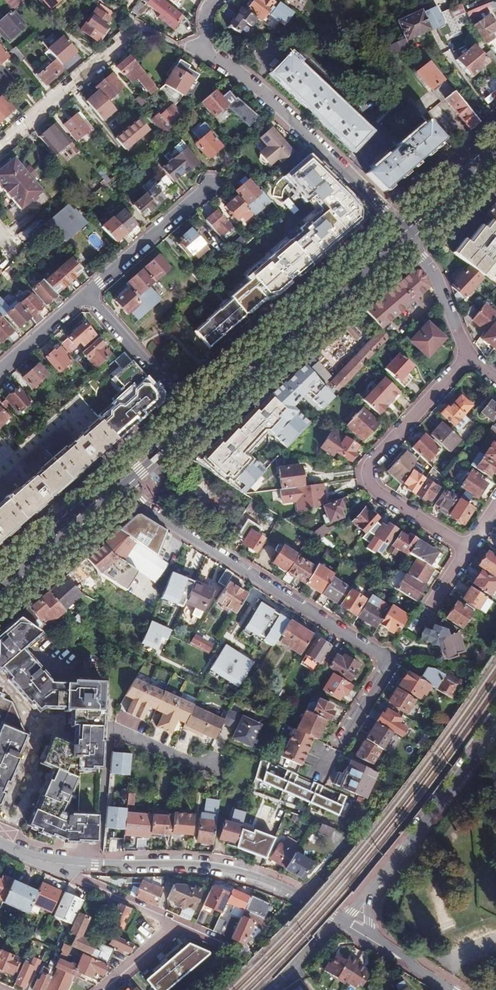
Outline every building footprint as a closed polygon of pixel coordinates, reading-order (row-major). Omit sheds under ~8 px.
[(48,8),(58,0),(42,0),(48,8)] [(146,3),(159,14),(157,17),(171,30),(177,23),(175,22),(180,16),(171,10),(160,0),(148,0),(146,3)] [(266,18),(268,15),(275,19),(277,16),(284,21),(288,13),(269,0),(265,0),(265,1),(264,0),(254,0),(252,3),(251,2),(247,9),(248,10),(247,11),(261,20),(262,20),(264,16),(266,18)] [(486,2),(491,9),(492,11),(495,9),(495,0),(492,0),(486,2)] [(14,1),(8,6),(12,10),(18,5),(14,1)] [(491,9),(486,2),(466,11),(469,19),(491,9)] [(416,3),(393,11),(367,20),(371,32),(381,60),(410,48),(405,39),(414,35),(416,39),(421,37),(420,33),(428,29),(420,12),(416,3)] [(133,11),(136,14),(142,8),(138,5),(133,11)] [(435,5),(420,12),(428,29),(429,30),(436,26),(440,35),(447,32),(449,35),(458,30),(452,17),(450,18),(449,10),(448,8),(438,12),(435,5)] [(461,5),(449,10),(450,18),(452,17),(464,12),(461,5)] [(78,28),(81,30),(94,10),(91,8),(75,24),(78,28)] [(250,26),(255,19),(239,8),(226,27),(229,29),(230,28),(237,32),(244,22),(250,26)] [(98,41),(107,27),(104,25),(109,18),(95,9),(94,10),(81,30),(98,41)] [(3,41),(7,37),(8,39),(20,29),(18,27),(20,25),(11,14),(10,15),(7,13),(0,19),(0,37),(3,41)] [(473,28),(481,38),(486,45),(495,37),(495,26),(489,16),(473,28)] [(367,20),(358,23),(362,35),(371,32),(367,20)] [(110,29),(107,27),(98,41),(81,30),(78,28),(75,31),(98,46),(110,29)] [(246,38),(250,29),(243,27),(239,36),(246,38)] [(58,41),(47,50),(60,65),(71,55),(64,48),(66,46),(63,43),(61,44),(58,41)] [(263,50),(249,66),(265,79),(287,55),(275,44),(267,53),(263,50)] [(491,52),(483,58),(472,45),(470,46),(468,44),(464,46),(459,50),(462,53),(454,59),(469,76),(486,63),(494,73),(492,75),(495,81),(495,59),(491,52)] [(14,48),(9,52),(11,54),(14,58),(19,64),(24,59),(14,48)] [(45,85),(64,69),(60,65),(47,50),(43,54),(51,62),(37,74),(45,85)] [(158,88),(129,55),(116,67),(122,75),(130,68),(146,88),(147,87),(152,93),(158,88)] [(353,148),(370,130),(288,55),(271,73),(353,148)] [(50,62),(47,59),(32,72),(35,75),(50,62)] [(442,79),(428,61),(415,73),(429,90),(442,79)] [(164,85),(158,89),(167,101),(170,99),(175,104),(179,101),(184,93),(191,97),(200,83),(174,68),(171,72),(168,70),(165,75),(168,77),(164,85)] [(429,90),(415,73),(412,75),(427,92),(429,90)] [(122,87),(111,74),(95,88),(106,100),(116,93),(118,95),(121,93),(119,90),(122,87)] [(452,91),(444,81),(432,92),(440,101),(444,98),(452,91)] [(217,93),(215,91),(201,102),(214,116),(227,105),(221,98),(217,93)] [(468,130),(477,122),(452,91),(444,98),(468,130)] [(8,99),(5,96),(2,98),(1,96),(0,97),(0,123),(13,111),(6,101),(8,99)] [(139,96),(134,100),(142,109),(147,105),(139,96)] [(412,101),(406,106),(413,111),(417,108),(412,101)] [(164,133),(185,116),(176,106),(173,108),(172,107),(160,116),(159,114),(152,119),(164,133)] [(414,120),(422,114),(419,109),(410,116),(414,120)] [(58,119),(54,122),(62,132),(65,130),(75,141),(87,131),(91,135),(95,131),(79,112),(64,125),(58,119)] [(145,141),(149,146),(162,135),(143,113),(139,115),(142,118),(138,122),(148,134),(150,137),(145,141)] [(107,123),(112,130),(120,125),(115,118),(107,123)] [(437,143),(442,139),(427,119),(422,124),(397,146),(387,154),(372,168),(366,173),(383,191),(390,184),(397,178),(405,171),(411,166),(416,161),(424,155),(430,149),(432,147),(437,143)] [(62,132),(54,122),(38,137),(45,145),(50,142),(54,146),(56,143),(61,148),(66,144),(71,149),(74,147),(62,132)] [(397,146),(422,124),(419,122),(395,143),(397,146)] [(215,140),(218,138),(204,123),(193,133),(199,140),(195,144),(206,158),(220,146),(215,140)] [(135,139),(127,130),(124,132),(128,136),(126,138),(133,146),(118,158),(125,167),(144,150),(135,139)] [(290,155),(270,131),(259,140),(266,149),(258,155),(268,167),(276,161),(279,164),(290,155)] [(144,150),(145,149),(136,138),(135,139),(144,150)] [(185,149),(186,147),(181,140),(172,148),(178,154),(161,168),(173,182),(184,173),(185,174),(198,164),(185,149)] [(313,150),(286,175),(314,210),(253,274),(271,293),(371,210),(313,150)] [(370,165),(372,168),(387,154),(385,152),(370,165)] [(24,169),(14,157),(0,169),(0,185),(2,188),(1,188),(8,196),(9,195),(21,209),(42,191),(33,179),(24,169)] [(28,165),(24,169),(33,179),(37,176),(28,165)] [(116,167),(102,179),(106,183),(119,171),(116,167)] [(405,171),(397,178),(399,180),(408,173),(405,171)] [(145,193),(156,206),(163,199),(161,196),(173,185),(165,176),(156,183),(154,185),(148,191),(142,185),(140,187),(145,193)] [(270,200),(259,188),(256,189),(248,179),(242,183),(235,190),(242,198),(240,200),(252,214),(253,215),(270,200)] [(106,183),(102,186),(112,198),(116,195),(106,183)] [(221,196),(217,199),(229,205),(225,208),(236,219),(240,216),(244,221),(252,214),(240,200),(233,191),(224,192),(221,196)] [(149,212),(156,206),(145,193),(132,205),(140,214),(145,209),(149,212)] [(485,213),(490,217),(495,222),(495,206),(493,204),(485,213)] [(63,208),(44,223),(51,230),(54,231),(64,242),(72,235),(75,235),(78,233),(78,229),(85,223),(74,210),(72,211),(69,207),(68,208),(67,207),(64,209),(63,208)] [(128,230),(135,223),(121,208),(119,210),(120,211),(118,213),(113,218),(123,228),(125,226),(128,230)] [(204,219),(219,236),(231,225),(216,209),(204,219)] [(112,216),(101,226),(114,241),(119,237),(126,232),(123,228),(113,218),(112,216)] [(490,217),(483,226),(479,223),(466,240),(463,237),(451,251),(466,263),(481,276),(494,259),(495,260),(495,222),(490,217)] [(192,253),(203,243),(191,229),(176,243),(188,257),(192,253)] [(25,245),(28,249),(35,244),(44,236),(40,232),(25,245)] [(96,248),(102,243),(94,234),(88,240),(96,248)] [(207,248),(203,243),(192,253),(196,258),(207,248)] [(169,268),(157,255),(144,267),(149,272),(145,275),(141,270),(127,282),(132,287),(115,302),(127,315),(131,311),(138,319),(159,301),(147,287),(169,268)] [(83,270),(71,257),(57,269),(69,282),(83,270)] [(482,279),(466,263),(460,269),(463,273),(451,285),(456,291),(463,297),(463,298),(466,296),(468,298),(473,293),(471,291),(481,280),(482,279)] [(15,273),(8,266),(5,269),(11,276),(15,273)] [(199,285),(206,279),(195,266),(188,272),(199,285)] [(61,289),(69,282),(57,269),(44,281),(54,292),(59,287),(61,289)] [(422,271),(413,269),(366,311),(381,329),(394,317),(384,305),(390,299),(396,307),(409,296),(413,301),(417,297),(412,291),(422,283),(426,289),(430,286),(422,271)] [(44,281),(42,279),(32,289),(45,303),(49,300),(56,307),(62,302),(54,292),(44,281)] [(417,297),(426,289),(422,283),(412,291),(417,297)] [(456,291),(453,293),(457,302),(463,297),(456,291)] [(19,301),(18,303),(30,317),(29,317),(36,325),(43,319),(36,311),(41,307),(28,293),(23,299),(20,296),(17,299),(19,301)] [(396,307),(400,312),(413,301),(409,296),(396,307)] [(384,305),(394,317),(400,312),(396,307),(390,299),(384,305)] [(245,315),(232,301),(195,332),(208,347),(221,335),(223,336),(231,329),(231,327),(245,315)] [(2,317),(5,314),(16,326),(27,316),(16,304),(8,311),(6,308),(4,309),(0,304),(0,314),(2,317)] [(484,304),(478,311),(471,320),(485,331),(495,317),(495,314),(484,304)] [(471,305),(462,317),(466,326),(471,320),(478,311),(471,305)] [(1,342),(5,339),(4,337),(6,335),(9,336),(12,333),(12,328),(2,317),(0,314),(0,342),(1,342)] [(83,323),(60,342),(69,353),(75,347),(74,345),(78,341),(82,347),(94,336),(83,323)] [(495,345),(495,325),(494,323),(481,339),(483,339),(482,341),(486,345),(488,343),(494,348),(495,345)] [(350,324),(346,328),(356,339),(360,336),(350,324)] [(445,338),(429,324),(412,342),(428,357),(445,338)] [(389,338),(381,329),(355,357),(356,358),(334,381),(317,362),(308,370),(326,391),(333,397),(389,338)] [(106,368),(116,360),(111,354),(111,355),(97,339),(81,353),(95,368),(101,363),(106,368)] [(70,360),(59,347),(53,352),(51,350),(45,356),(57,371),(70,360)] [(413,365),(400,353),(386,369),(405,387),(412,380),(405,374),(413,365)] [(313,357),(303,365),(308,370),(317,362),(313,357)] [(159,394),(130,362),(113,378),(121,387),(117,390),(121,395),(110,404),(112,407),(98,419),(116,438),(158,402),(159,394)] [(24,370),(26,372),(21,376),(31,387),(45,374),(36,363),(31,368),(28,365),(24,370)] [(401,393),(383,376),(369,391),(368,390),(361,397),(377,413),(391,400),(393,402),(401,393)] [(5,407),(9,404),(16,412),(29,401),(17,387),(0,401),(0,403),(5,407)] [(470,421),(466,417),(464,415),(472,406),(462,396),(451,408),(448,406),(440,414),(460,432),(470,421)] [(489,400),(479,412),(491,421),(495,415),(495,402),(494,404),(489,400)] [(380,422),(362,406),(357,411),(355,410),(350,415),(352,417),(347,422),(364,439),(380,422)] [(476,416),(472,422),(476,426),(481,420),(476,416)] [(98,419),(73,442),(60,428),(21,463),(33,477),(17,491),(5,477),(0,481),(0,539),(9,532),(52,494),(116,438),(98,419)] [(443,421),(431,434),(449,452),(461,439),(443,421)] [(357,446),(333,430),(320,447),(332,455),(334,451),(347,460),(347,459),(350,459),(352,455),(351,453),(357,446)] [(410,447),(419,455),(425,461),(438,446),(424,433),(410,447)] [(491,442),(483,454),(495,463),(495,445),(491,442)] [(401,484),(416,459),(405,452),(387,471),(401,484)] [(477,463),(474,468),(487,477),(490,472),(492,473),(495,467),(495,466),(482,456),(479,460),(477,459),(475,462),(477,463)] [(426,469),(416,463),(411,470),(413,471),(405,483),(409,485),(407,488),(414,492),(423,477),(422,476),(426,469)] [(279,468),(282,487),(304,485),(301,465),(279,468)] [(436,470),(432,467),(424,480),(426,481),(428,482),(436,470)] [(486,483),(475,476),(477,474),(470,469),(459,486),(477,497),(486,483)] [(428,482),(426,481),(416,495),(423,500),(425,497),(429,500),(437,488),(428,482)] [(282,487),(280,487),(281,498),(285,501),(297,500),(298,512),(326,503),(323,482),(304,485),(282,487)] [(439,510),(446,514),(456,498),(444,491),(434,505),(437,507),(439,505),(441,507),(439,510)] [(350,507),(346,496),(338,498),(339,500),(323,506),(325,513),(327,513),(329,519),(333,518),(334,519),(343,516),(341,509),(345,507),(345,509),(350,507)] [(259,502),(251,497),(246,507),(253,512),(259,502)] [(449,516),(464,526),(473,511),(459,501),(449,516)] [(377,517),(370,511),(368,513),(363,508),(353,521),(364,531),(377,517)] [(328,522),(334,519),(333,518),(329,519),(327,513),(325,513),(328,522)] [(294,514),(284,518),(310,534),(312,536),(314,533),(294,514)] [(165,531),(141,516),(132,517),(117,530),(131,539),(138,533),(157,544),(165,531)] [(324,535),(335,527),(333,525),(327,529),(322,522),(314,533),(312,536),(319,540),(324,535)] [(383,553),(388,545),(387,544),(396,529),(394,528),(394,525),(390,523),(389,524),(387,524),(385,527),(381,524),(366,547),(374,552),(376,549),(383,553)] [(266,537),(252,528),(243,542),(249,546),(249,550),(253,553),(255,551),(256,552),(266,537)] [(131,539),(117,530),(102,544),(111,554),(138,571),(154,582),(166,562),(160,558),(140,545),(137,543),(131,539)] [(138,533),(131,539),(137,543),(140,545),(160,558),(171,535),(165,531),(157,544),(138,533)] [(310,534),(307,539),(326,550),(328,546),(319,540),(312,536),(310,534)] [(399,534),(392,545),(406,554),(416,539),(414,539),(415,537),(410,534),(410,536),(407,534),(405,537),(399,534)] [(319,540),(328,546),(333,549),(336,545),(324,535),(319,540)] [(438,553),(417,540),(409,553),(417,558),(429,565),(438,553)] [(111,554),(102,544),(98,546),(84,558),(93,570),(95,571),(98,575),(105,579),(124,591),(138,571),(111,554)] [(297,552),(284,545),(273,562),(278,565),(278,567),(284,571),(286,571),(297,552)] [(406,554),(392,545),(390,548),(404,557),(406,554)] [(432,567),(435,569),(444,554),(438,551),(438,553),(429,565),(432,567)] [(486,551),(477,564),(494,575),(495,571),(495,558),(486,551)] [(297,556),(281,580),(290,585),(295,576),(303,581),(312,566),(297,556)] [(93,570),(84,558),(65,575),(82,595),(93,600),(98,596),(84,581),(95,571),(93,570)] [(407,574),(422,583),(432,567),(429,565),(417,558),(407,574)] [(319,561),(305,582),(321,592),(331,577),(333,574),(324,568),(325,565),(319,561)] [(232,574),(226,570),(218,582),(225,587),(232,574)] [(495,581),(479,570),(477,572),(474,571),(473,573),(475,576),(471,582),(487,593),(495,581)] [(186,578),(171,571),(160,598),(176,605),(181,594),(180,594),(186,578)] [(405,594),(414,600),(424,584),(422,583),(407,574),(406,573),(398,586),(406,591),(405,594)] [(232,574),(225,587),(216,600),(221,604),(220,606),(228,611),(229,608),(236,612),(247,595),(234,588),(240,578),(232,574)] [(82,595),(65,575),(47,591),(63,611),(82,595)] [(331,577),(321,592),(335,601),(337,597),(342,600),(350,589),(331,577)] [(184,602),(194,582),(186,578),(180,594),(181,594),(176,605),(181,607),(184,602)] [(195,582),(194,582),(184,602),(195,608),(192,615),(198,618),(212,590),(201,585),(202,585),(201,583),(196,581),(195,582)] [(342,600),(340,605),(355,614),(360,607),(363,609),(368,601),(353,591),(356,586),(352,584),(350,589),(342,600)] [(476,608),(484,596),(469,586),(461,597),(476,608)] [(63,611),(47,591),(17,617),(39,631),(63,611)] [(363,609),(358,616),(375,626),(379,619),(382,621),(391,607),(378,599),(375,605),(368,601),(363,609)] [(468,615),(472,608),(463,602),(462,605),(455,601),(445,616),(460,626),(465,618),(468,615)] [(288,620),(259,603),(244,628),(273,646),(280,634),(288,620)] [(382,621),(380,624),(393,632),(394,630),(398,632),(408,615),(392,605),(391,607),(382,621)] [(17,617),(10,623),(10,629),(24,645),(39,631),(17,617)] [(457,632),(460,628),(444,619),(440,629),(435,627),(434,631),(427,627),(422,640),(435,644),(434,645),(440,647),(445,660),(458,656),(457,654),(464,652),(463,648),(468,646),(466,640),(461,641),(457,632)] [(312,635),(288,620),(280,634),(284,636),(280,642),(300,654),(312,635)] [(150,621),(141,644),(156,649),(160,638),(165,627),(150,621)] [(0,632),(0,636),(2,639),(6,636),(18,650),(24,645),(10,629),(10,623),(0,632)] [(69,624),(55,641),(69,650),(80,634),(69,624)] [(171,629),(165,627),(160,638),(166,640),(171,629)] [(194,634),(189,644),(200,649),(201,647),(206,650),(209,651),(213,643),(205,640),(207,638),(202,636),(201,638),(194,634)] [(2,673),(7,678),(5,680),(25,704),(28,702),(30,704),(33,708),(36,711),(40,707),(48,707),(63,707),(63,711),(71,711),(70,719),(70,725),(70,727),(75,726),(74,743),(68,743),(51,735),(47,746),(41,759),(40,761),(52,766),(48,774),(46,779),(28,824),(30,825),(35,827),(40,829),(38,831),(50,836),(51,834),(64,839),(64,841),(77,842),(77,839),(88,839),(93,839),(96,840),(99,739),(99,715),(99,703),(100,693),(100,679),(69,679),(69,682),(47,681),(38,671),(36,672),(34,669),(35,669),(18,650),(6,636),(4,638),(2,639),(0,636),(0,671),(2,673)] [(330,646),(316,638),(301,664),(314,672),(330,646)] [(239,686),(254,661),(248,658),(247,659),(244,657),(245,656),(225,644),(211,669),(239,686)] [(334,655),(328,651),(320,663),(327,667),(328,665),(349,679),(352,679),(356,673),(354,671),(358,664),(343,655),(341,658),(335,654),(334,655)] [(431,685),(451,698),(454,692),(456,693),(457,692),(459,693),(463,688),(462,687),(465,682),(448,670),(445,674),(435,668),(428,667),(420,678),(431,685)] [(420,678),(408,671),(400,684),(420,697),(423,692),(425,693),(431,685),(420,678)] [(350,686),(331,674),(322,688),(337,699),(341,692),(344,694),(350,686)] [(136,678),(126,695),(133,698),(127,712),(142,719),(149,706),(156,709),(156,708),(164,692),(136,678)] [(416,699),(397,688),(389,701),(407,713),(416,699)] [(164,692),(156,708),(163,712),(157,726),(172,733),(178,719),(186,723),(194,705),(194,704),(164,691),(164,692)] [(3,793),(0,792),(3,786),(5,781),(7,782),(18,758),(14,756),(15,753),(17,753),(21,741),(24,737),(25,734),(23,733),(24,732),(11,702),(1,698),(2,695),(0,694),(0,800),(3,793)] [(255,696),(250,703),(257,706),(261,700),(255,696)] [(328,709),(330,704),(317,698),(315,703),(312,702),(308,709),(329,719),(331,717),(334,712),(333,710),(328,709)] [(186,723),(184,727),(188,729),(198,707),(194,705),(186,723)] [(225,719),(198,707),(188,729),(202,736),(204,733),(216,739),(224,722),(225,719)] [(373,708),(368,715),(400,736),(406,727),(398,723),(401,718),(385,707),(381,713),(373,708)] [(229,709),(225,719),(224,722),(237,728),(233,737),(253,745),(262,724),(229,709)] [(326,719),(306,710),(304,716),(300,714),(299,718),(302,720),(296,729),(313,737),(317,739),(326,719)] [(376,721),(365,738),(382,749),(393,732),(376,721)] [(296,729),(293,728),(280,756),(300,764),(313,737),(296,729)] [(415,747),(419,750),(432,733),(427,731),(415,747)] [(355,755),(370,763),(379,751),(367,743),(364,747),(361,745),(355,755)] [(41,759),(47,746),(43,744),(37,757),(41,759)] [(133,753),(114,751),(111,772),(131,774),(133,753)] [(268,761),(262,758),(256,779),(338,814),(346,796),(340,793),(335,802),(318,794),(322,785),(313,781),(309,790),(293,783),(297,774),(286,769),(282,778),(264,770),(268,761)] [(376,772),(351,761),(344,776),(338,773),(333,783),(365,797),(376,772)] [(137,794),(129,793),(128,805),(136,805),(137,794)] [(198,841),(213,843),(220,801),(209,800),(207,810),(202,809),(198,841)] [(127,808),(107,806),(105,826),(125,829),(126,822),(127,812),(127,808)] [(153,814),(153,815),(152,824),(151,832),(172,834),(174,817),(168,816),(169,811),(153,809),(153,814)] [(225,845),(235,848),(241,828),(246,812),(235,809),(231,822),(225,820),(219,839),(226,841),(225,845)] [(127,812),(126,822),(125,829),(125,834),(131,835),(130,843),(150,843),(150,837),(151,832),(152,824),(153,815),(153,814),(127,812)] [(174,817),(172,834),(175,832),(192,834),(194,815),(174,813),(174,817)] [(267,858),(275,840),(241,828),(235,848),(267,858)] [(287,867),(296,852),(301,844),(290,837),(285,845),(281,842),(271,856),(287,867)] [(286,869),(301,879),(308,867),(311,869),(314,864),(312,862),(312,861),(296,852),(287,867),(286,869)] [(156,885),(157,880),(144,876),(143,881),(156,885)] [(13,881),(2,877),(1,880),(0,880),(0,899),(4,901),(13,881)] [(32,905),(39,891),(13,881),(4,901),(3,903),(29,914),(32,905)] [(156,905),(162,890),(141,881),(140,883),(138,889),(132,887),(129,894),(156,905)] [(59,892),(42,884),(39,891),(32,905),(51,913),(59,892)] [(179,915),(189,888),(185,886),(173,884),(166,898),(170,908),(169,911),(179,915)] [(193,889),(189,888),(179,915),(190,919),(193,910),(203,889),(194,885),(193,889)] [(222,912),(227,901),(230,893),(212,885),(203,905),(222,912)] [(244,909),(250,898),(234,892),(232,890),(230,893),(227,901),(244,909)] [(83,901),(64,893),(54,918),(72,925),(78,910),(83,901)] [(251,896),(250,898),(244,909),(252,913),(262,918),(269,904),(251,896)] [(123,929),(132,909),(119,902),(118,903),(109,927),(112,929),(113,925),(123,929)] [(249,920),(252,913),(244,909),(232,938),(244,943),(249,931),(252,930),(254,924),(252,922),(249,920)] [(71,935),(81,939),(89,918),(78,914),(68,938),(70,938),(71,935)] [(214,931),(221,933),(226,922),(220,919),(214,931)] [(44,938),(49,925),(38,920),(32,933),(44,938)] [(88,954),(90,955),(94,944),(81,939),(71,935),(70,938),(73,940),(71,945),(89,952),(88,954)] [(133,944),(120,939),(113,936),(110,945),(117,948),(116,950),(119,951),(120,949),(129,953),(133,944)] [(108,962),(114,949),(95,942),(94,944),(90,955),(108,962)] [(76,976),(86,981),(87,978),(90,979),(94,971),(102,975),(106,965),(81,954),(76,967),(71,965),(73,962),(70,961),(68,964),(61,961),(63,957),(64,957),(68,948),(67,945),(64,944),(62,951),(63,952),(58,963),(56,968),(76,976)] [(191,944),(187,947),(197,959),(207,950),(191,944)] [(187,947),(171,960),(181,972),(197,959),(187,947)] [(5,953),(0,962),(0,971),(4,973),(8,971),(14,974),(15,971),(17,972),(21,964),(19,963),(20,959),(5,953)] [(357,963),(358,961),(349,955),(346,960),(341,957),(337,954),(331,963),(329,962),(325,970),(345,983),(346,981),(356,986),(358,983),(362,986),(366,980),(361,977),(366,970),(366,969),(360,965),(357,963)] [(35,967),(39,968),(43,960),(35,957),(31,965),(25,963),(16,983),(26,987),(35,967)] [(171,960),(165,964),(176,977),(181,972),(171,960)] [(56,968),(58,963),(55,961),(51,970),(44,967),(42,972),(44,973),(41,980),(39,980),(34,989),(46,989),(56,968)] [(165,964),(158,970),(170,983),(176,977),(165,964)] [(76,976),(56,968),(46,989),(67,989),(71,981),(74,982),(76,976)] [(146,979),(156,989),(161,989),(170,983),(158,970),(146,979)] [(370,973),(366,970),(361,977),(366,980),(370,973)] [(132,981),(130,984),(135,988),(133,989),(140,989),(132,981)]
